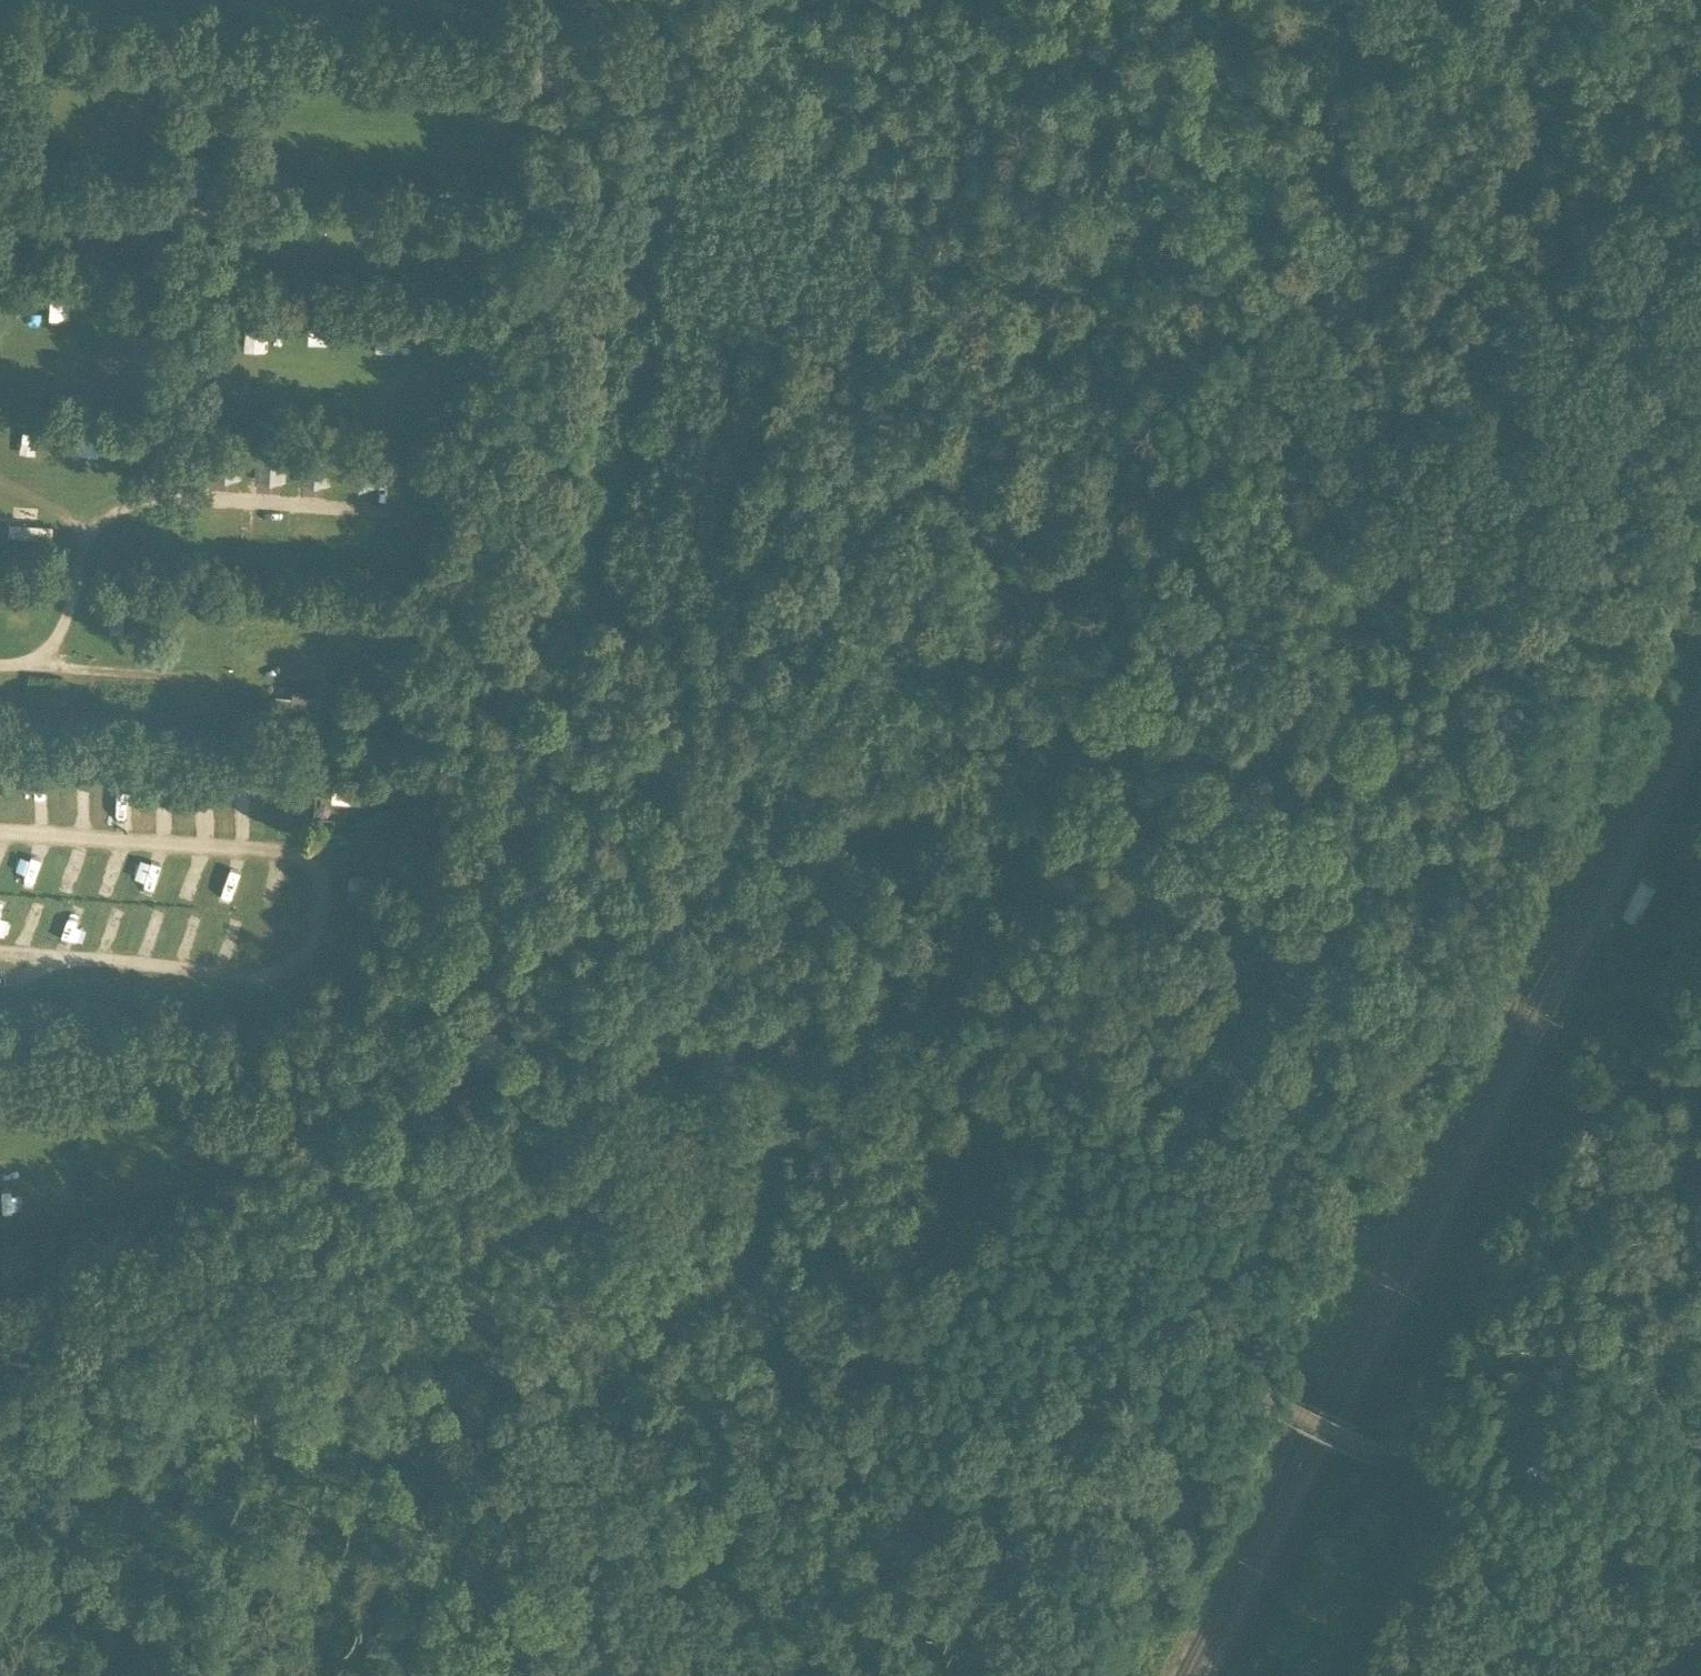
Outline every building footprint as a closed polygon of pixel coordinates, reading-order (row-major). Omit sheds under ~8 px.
[(97,469),(102,438),(81,435),(76,466),(97,469)] [(333,800),(362,802),(363,782),(335,780),(333,800)] [(1635,919),(1652,885),(1635,876),(1617,910),(1635,919)]
